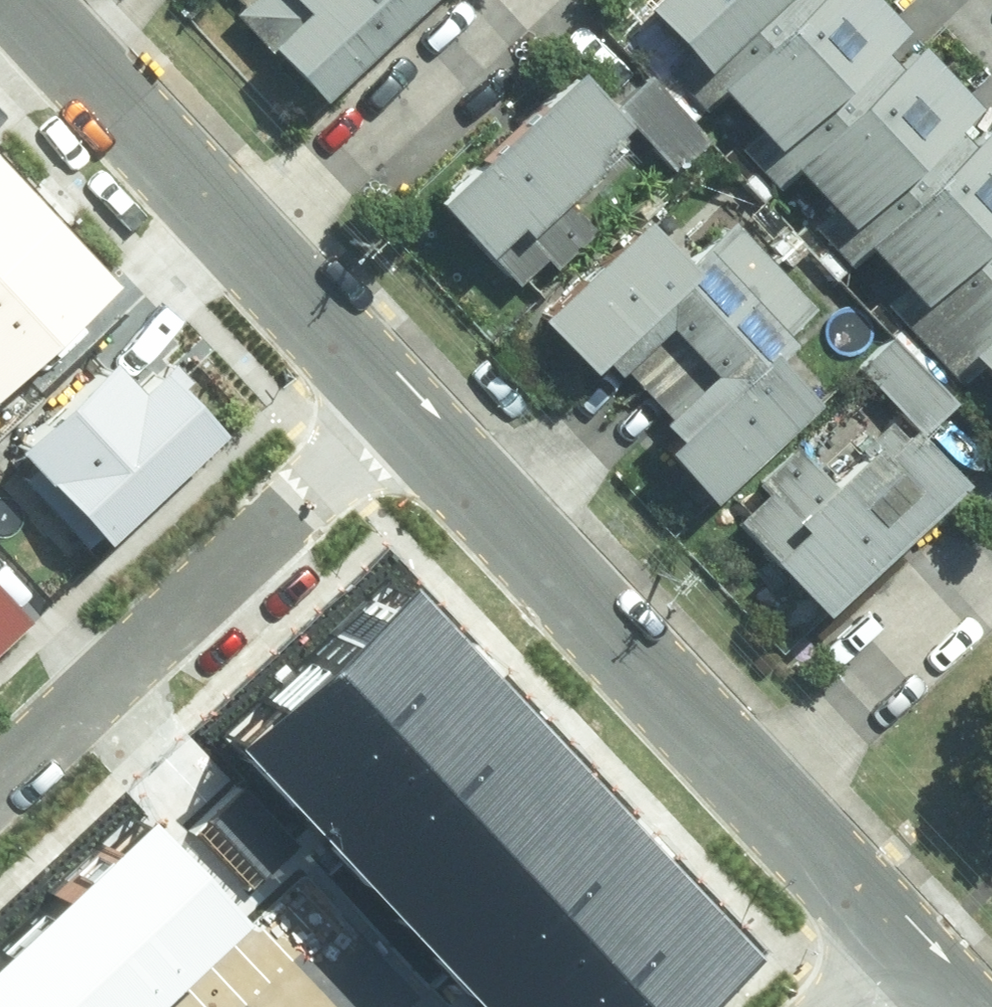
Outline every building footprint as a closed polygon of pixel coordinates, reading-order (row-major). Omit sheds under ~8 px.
[(241,6),(319,89),(415,0),(247,0),(241,6)] [(732,73),(808,2),(806,0),(662,0),(732,73)] [(891,0),(810,0),(808,2),(732,73),(728,78),(766,118),(742,141),(779,180),(804,157),(897,69),(874,45),(906,15),(891,0)] [(983,94),(929,38),(897,69),(804,157),(842,198),(818,220),(855,259),(879,236),(973,147),(951,124),(983,94)] [(582,54),(436,183),(518,275),(590,211),(565,183),(627,129),(617,118),(629,107),(582,54)] [(973,147),(879,236),(921,280),(897,303),(929,337),(991,278),(991,130),(973,147)] [(43,204),(0,158),(0,244),(43,204)] [(0,244),(0,363),(103,268),(43,204),(0,244)] [(649,207),(551,303),(596,349),(602,343),(620,361),(672,310),(694,333),(773,260),(734,217),(696,254),(649,207)] [(811,300),(773,260),(694,333),(716,357),(664,405),(678,421),(668,430),(714,480),(816,386),(771,337),(811,300)] [(929,337),(969,379),(991,357),(991,278),(929,337)] [(896,332),(871,356),(933,419),(957,395),(896,332)] [(133,377),(104,348),(12,436),(100,526),(210,420),(151,359),(133,377)] [(746,511),(824,593),(964,460),(915,409),(902,421),(893,411),(830,472),(800,440),(763,476),(773,486),(746,511)] [(569,756),(386,568),(198,750),(381,938),(569,756)] [(19,606),(0,586),(0,624),(19,606)] [(569,756),(381,938),(449,1006),(668,1006),(727,949),(726,942),(724,930),(720,920),(711,905),(569,756)] [(262,896),(165,792),(0,944),(0,1006),(141,1006),(262,896)]
